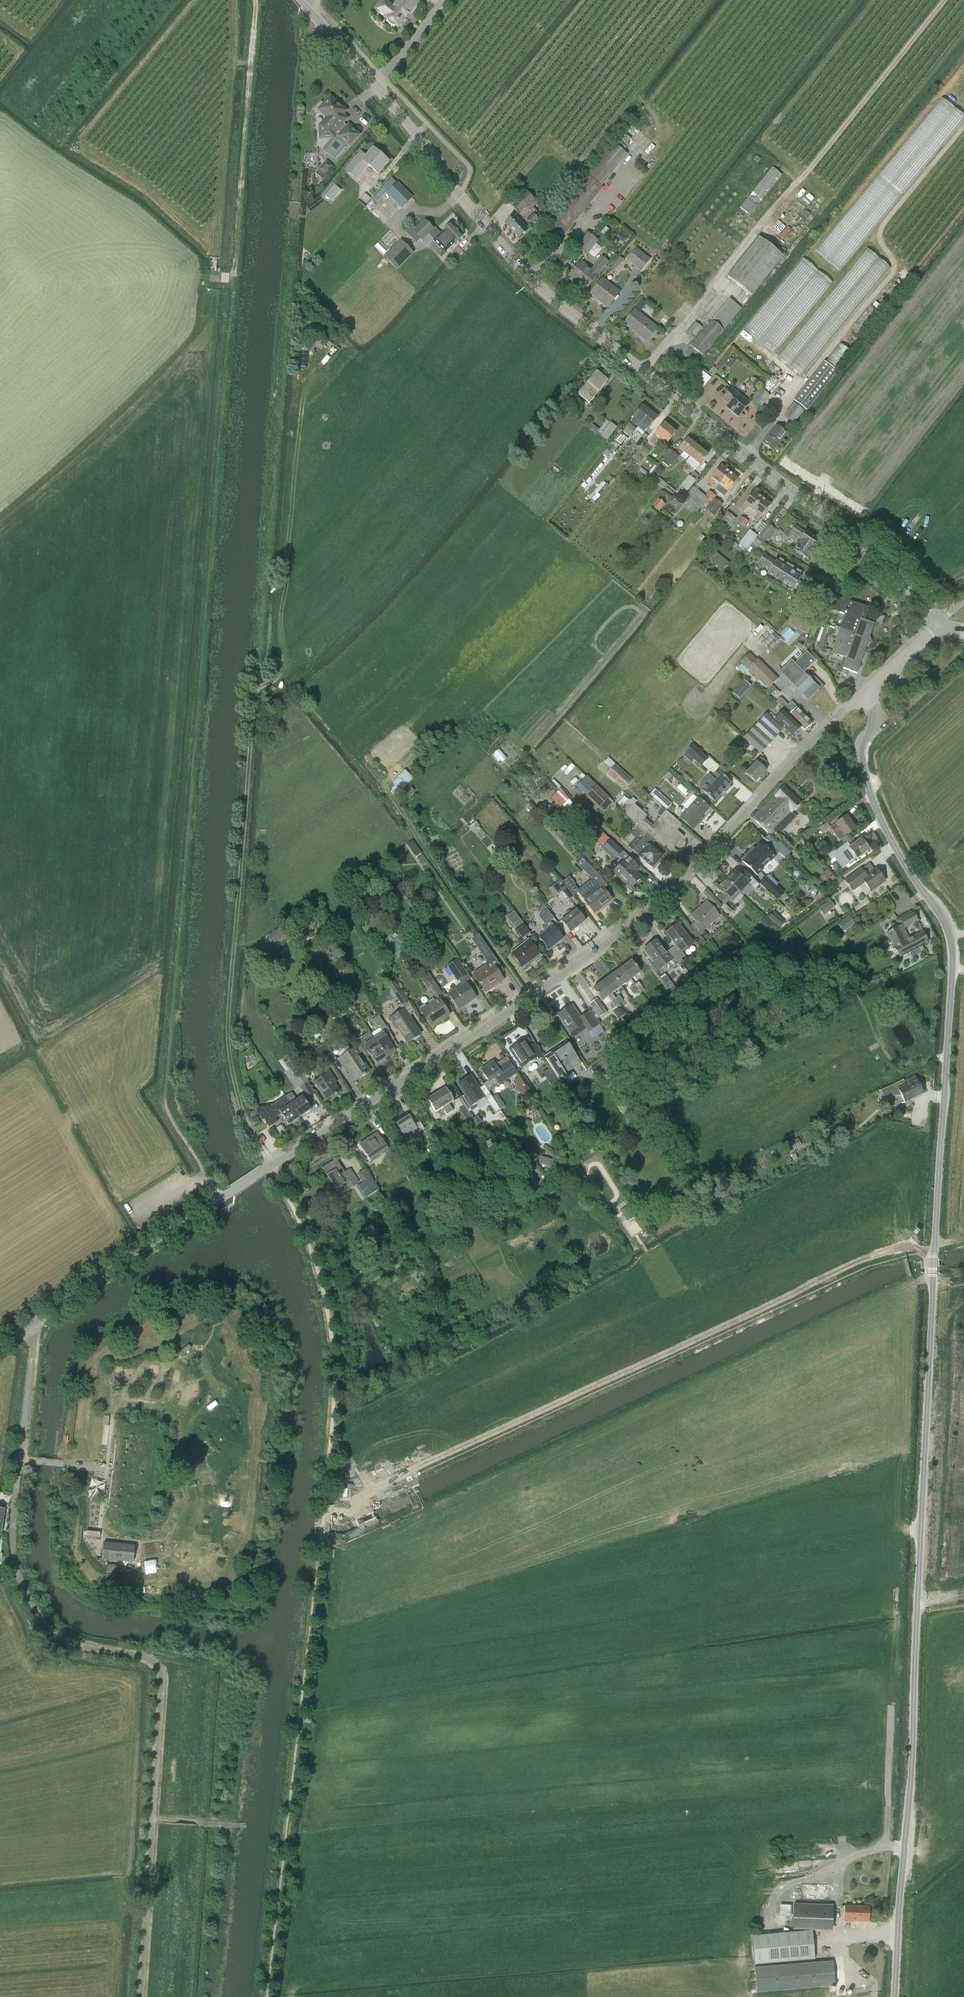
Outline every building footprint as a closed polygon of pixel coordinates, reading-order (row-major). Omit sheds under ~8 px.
[(400,29),(420,4),(415,0),(403,0),(395,9),(387,2),(380,11),(388,17),(387,18),(390,21),(389,22),(390,23),(391,25),(393,26),(395,27),(397,28),(397,27),(400,29)] [(347,150),(360,136),(349,127),(348,128),(344,124),(345,123),(341,119),(347,112),(331,98),(324,106),(322,104),(316,111),(321,116),(323,114),(328,119),(326,122),(325,122),(321,127),(321,139),(334,139),(334,140),(324,151),(328,154),(328,155),(335,161),(346,149),(347,150)] [(586,176),(552,218),(545,226),(561,239),(569,231),(602,190),(600,188),(627,155),(612,143),(586,176)] [(362,154),(351,166),(346,172),(355,180),(368,166),(378,174),(388,162),(374,150),(367,158),(362,154)] [(333,167),(326,161),(316,172),(316,175),(322,180),(325,176),(333,167)] [(773,167),(740,208),(750,215),(782,175),(773,167)] [(382,187),(387,192),(397,182),(392,178),(382,187)] [(332,196),(335,198),(341,191),(335,185),(325,197),(328,200),(332,196)] [(411,199),(398,188),(390,197),(402,208),(411,199)] [(534,200),(523,188),(509,202),(520,214),(534,200)] [(539,202),(523,217),(524,218),(519,222),(514,217),(505,225),(519,239),(527,231),(524,228),(529,223),(529,224),(546,209),(539,202)] [(707,212),(703,217),(711,223),(715,218),(707,212)] [(424,222),(416,230),(412,225),(404,233),(409,237),(415,244),(419,240),(421,242),(428,235),(432,230),(424,222)] [(434,228),(432,230),(428,235),(433,240),(432,241),(444,254),(454,244),(462,237),(451,225),(443,233),(441,235),(434,228)] [(617,239),(625,242),(628,235),(621,232),(617,239)] [(597,242),(588,234),(576,248),(586,256),(597,242)] [(751,297),(783,257),(759,237),(727,277),(751,297)] [(397,270),(413,254),(400,242),(384,257),(397,270)] [(626,261),(640,273),(650,260),(636,249),(626,261)] [(890,269),(866,249),(777,358),(801,377),(890,269)] [(585,290),(607,263),(601,258),(591,270),(581,262),(568,277),(585,290)] [(624,261),(619,258),(610,270),(614,273),(624,261)] [(802,258),(744,329),(773,354),(832,283),(802,258)] [(607,307),(619,293),(602,279),(590,294),(597,300),(598,299),(607,307)] [(716,313),(728,297),(721,292),(714,302),(713,302),(709,308),(716,313)] [(729,299),(710,323),(690,348),(702,357),(741,308),(729,299)] [(647,342),(657,330),(635,312),(624,325),(637,335),(638,334),(647,342)] [(687,332),(693,337),(702,326),(695,321),(687,332)] [(839,343),(824,363),(822,363),(792,402),(805,412),(850,352),(839,343)] [(712,368),(707,374),(712,379),(718,372),(712,368)] [(594,395),(607,380),(597,372),(584,387),(583,386),(577,394),(589,403),(595,396),(594,395)] [(760,388),(751,399),(761,407),(770,397),(760,388)] [(748,404),(730,389),(721,399),(727,403),(725,406),(738,417),(748,404)] [(793,404),(784,416),(794,424),(803,412),(793,404)] [(656,418),(642,407),(626,427),(622,431),(629,437),(633,433),(638,428),(644,433),(656,418)] [(610,423),(600,436),(607,441),(617,428),(610,423)] [(592,425),(589,429),(596,434),(599,430),(592,425)] [(665,445),(675,434),(664,425),(649,443),(654,447),(659,441),(665,445)] [(773,452),(786,434),(775,426),(762,444),(773,452)] [(688,457),(696,447),(687,439),(678,449),(688,457)] [(603,452),(607,456),(612,451),(608,447),(603,452)] [(688,457),(689,458),(686,462),(694,470),(706,455),(696,447),(688,457)] [(671,467),(679,457),(670,450),(662,460),(671,467)] [(601,457),(582,480),(585,483),(604,460),(601,457)] [(718,486),(729,472),(721,466),(707,483),(711,487),(714,483),(718,486)] [(655,473),(661,478),(666,472),(660,467),(655,473)] [(729,472),(718,486),(723,490),(720,494),(724,497),(737,479),(729,472)] [(676,492),(681,496),(685,491),(686,492),(695,481),(689,476),(676,492)] [(598,495),(601,497),(609,488),(606,485),(598,495)] [(688,502),(699,510),(707,499),(697,491),(688,502)] [(748,515),(761,498),(753,492),(740,509),(743,512),(744,511),(748,515)] [(712,494),(708,499),(702,508),(713,517),(722,505),(714,499),(716,497),(712,494)] [(770,505),(761,498),(748,515),(753,518),(753,519),(756,522),(770,505)] [(658,499),(651,506),(659,512),(665,505),(658,499)] [(727,512),(718,524),(728,531),(736,519),(727,512)] [(732,536),(739,542),(748,531),(741,525),(732,536)] [(764,540),(773,529),(768,525),(759,536),(764,540)] [(817,551),(822,543),(805,532),(804,533),(794,527),(790,532),(800,539),(800,540),(793,551),(807,560),(814,550),(817,551)] [(751,544),(755,539),(757,536),(750,531),(739,544),(747,549),(751,544)] [(708,561),(722,572),(729,563),(715,552),(708,561)] [(779,584),(790,567),(779,560),(776,564),(775,563),(774,564),(762,556),(758,564),(769,571),(766,576),(779,584)] [(790,567),(779,584),(791,592),(794,588),(798,591),(801,585),(797,583),(800,579),(798,578),(801,574),(790,567)] [(805,600),(800,596),(796,602),(802,606),(805,600)] [(835,597),(830,610),(844,615),(839,629),(855,634),(854,636),(868,641),(874,624),(864,621),(868,608),(835,597)] [(788,624),(806,634),(811,624),(794,614),(788,624)] [(829,627),(825,625),(817,649),(821,650),(829,627)] [(855,634),(839,629),(831,654),(846,659),(843,669),(857,674),(868,641),(854,636),(855,634)] [(763,643),(772,651),(778,645),(773,641),(778,636),(773,631),(763,643)] [(806,699),(817,688),(802,673),(815,661),(806,652),(793,664),(791,662),(781,673),(806,699)] [(777,680),(757,660),(750,653),(740,663),(767,689),(777,680)] [(743,680),(736,689),(741,693),(748,684),(743,680)] [(805,730),(812,723),(791,702),(788,705),(780,698),(777,702),(790,714),(789,715),(805,730)] [(775,720),(773,722),(781,730),(783,728),(792,736),(801,727),(783,711),(775,720)] [(773,722),(766,715),(755,727),(771,742),(782,730),(781,730),(773,722)] [(771,742),(755,727),(744,739),(760,754),(771,742)] [(571,734),(577,741),(582,737),(576,730),(571,734)] [(692,744),(681,756),(689,763),(693,758),(700,765),(707,757),(692,744)] [(608,757),(605,762),(612,767),(615,762),(608,757)] [(755,783),(765,771),(761,767),(765,763),(760,758),(745,774),(755,783)] [(618,778),(627,786),(632,780),(614,765),(606,775),(614,782),(618,778)] [(405,770),(392,783),(395,786),(391,790),(397,795),(400,792),(401,792),(414,779),(405,770)] [(668,781),(672,775),(668,772),(663,777),(668,781)] [(701,790),(714,802),(730,783),(717,772),(712,777),(709,775),(704,781),(707,783),(701,790)] [(598,809),(609,798),(586,777),(577,787),(587,796),(586,797),(598,809)] [(405,800),(415,791),(409,785),(399,794),(405,800)] [(748,796),(743,794),(745,790),(741,787),(736,797),(745,802),(748,796)] [(796,817),(792,813),(801,804),(783,787),(774,796),(775,797),(761,810),(753,819),(769,835),(774,831),(778,835),(796,817)] [(568,800),(563,794),(558,789),(555,791),(560,797),(554,802),(560,809),(563,806),(567,811),(573,805),(568,800)] [(654,789),(649,795),(667,810),(667,809),(671,813),(674,809),(671,805),(672,804),(654,789)] [(682,806),(687,810),(680,818),(693,830),(698,825),(696,823),(709,808),(698,798),(697,799),(692,795),(682,806)] [(646,817),(640,811),(628,800),(620,809),(638,825),(656,841),(660,836),(674,848),(683,837),(669,825),(674,819),(662,809),(657,815),(660,818),(657,822),(660,824),(654,831),(643,821),(646,817)] [(533,815),(538,811),(530,802),(525,807),(533,815)] [(554,811),(549,806),(541,814),(546,819),(554,811)] [(839,841),(855,829),(846,817),(830,828),(839,841)] [(638,825),(634,830),(630,834),(635,838),(628,847),(652,868),(663,855),(652,846),(656,841),(638,825)] [(779,844),(777,842),(770,835),(765,840),(770,845),(779,853),(785,858),(792,851),(782,841),(779,844)] [(412,840),(407,845),(417,856),(423,851),(412,840)] [(857,860),(869,851),(861,840),(850,847),(847,843),(838,849),(849,864),(856,859),(857,860)] [(609,841),(605,846),(601,850),(614,862),(618,858),(622,862),(613,872),(630,889),(641,878),(636,873),(640,869),(630,859),(609,841)] [(779,853),(770,845),(766,849),(761,844),(743,862),(757,876),(779,853)] [(422,856),(417,859),(422,866),(426,862),(422,856)] [(610,884),(605,879),(582,856),(576,863),(581,868),(591,879),(592,878),(604,889),(610,884)] [(869,864),(861,870),(861,869),(845,881),(852,891),(864,883),(870,892),(885,882),(881,877),(882,875),(879,871),(877,871),(876,869),(874,871),(869,864)] [(743,870),(739,875),(735,871),(726,881),(740,894),(749,885),(754,890),(759,885),(743,870)] [(759,884),(777,901),(784,894),(776,886),(778,884),(768,875),(766,877),(759,884)] [(569,901),(574,897),(557,876),(552,879),(556,884),(549,889),(555,897),(562,892),(569,901)] [(602,888),(601,888),(593,878),(577,892),(584,901),(594,914),(612,900),(602,888)] [(740,894),(726,881),(717,890),(721,893),(717,897),(733,913),(737,908),(732,903),(740,894)] [(373,894),(365,884),(356,891),(363,901),(373,894)] [(722,906),(719,902),(708,890),(704,894),(717,910),(722,906)] [(835,908),(829,900),(818,908),(823,916),(835,908)] [(703,931),(720,917),(707,902),(691,916),(703,931)] [(554,919),(547,910),(549,909),(545,904),(543,905),(543,906),(538,909),(542,914),(539,917),(545,925),(542,928),(545,932),(539,937),(549,950),(563,939),(553,926),(550,922),(554,919)] [(571,932),(585,921),(576,909),(561,921),(571,932)] [(785,923),(773,912),(768,918),(779,928),(785,923)] [(837,923),(843,933),(855,925),(849,915),(837,923)] [(905,928),(917,921),(913,915),(901,921),(905,928)] [(530,934),(516,916),(509,922),(522,940),(530,934)] [(764,918),(760,923),(771,931),(775,926),(764,918)] [(670,950),(681,964),(683,962),(681,959),(684,956),(681,952),(693,944),(678,924),(665,933),(675,946),(670,950)] [(902,925),(897,928),(887,933),(900,957),(909,952),(912,956),(925,949),(923,945),(927,943),(922,933),(910,939),(902,925)] [(279,929),(272,934),(277,942),(285,937),(286,935),(280,927),(279,928),(279,929)] [(486,961),(492,956),(477,935),(471,939),(486,961)] [(534,961),(541,956),(529,941),(512,954),(522,968),(533,960),(534,961)] [(681,964),(670,950),(665,953),(655,941),(644,950),(654,964),(651,967),(655,972),(670,961),(673,965),(677,962),(680,965),(681,964)] [(809,959),(802,948),(791,956),(799,967),(809,959)] [(504,981),(494,967),(498,964),(492,956),(486,961),(485,965),(473,974),(485,993),(504,981)] [(468,975),(457,960),(446,967),(457,983),(468,975)] [(642,987),(635,977),(641,973),(632,961),(622,968),(631,980),(634,985),(635,985),(638,990),(642,987)] [(622,968),(613,975),(621,987),(631,980),(622,968)] [(443,995),(436,985),(428,973),(422,977),(437,999),(443,995)] [(621,987),(613,975),(603,982),(612,994),(621,987)] [(409,1003),(400,990),(392,978),(385,982),(391,991),(392,990),(395,994),(394,995),(401,1005),(402,1005),(403,1007),(409,1003)] [(612,994),(603,982),(593,989),(602,1001),(607,997),(615,1007),(619,1004),(616,999),(615,999),(611,994),(612,994)] [(459,1011),(476,999),(465,983),(448,995),(459,1011)] [(675,984),(669,989),(678,1000),(684,995),(675,984)] [(596,1020),(607,1012),(597,998),(589,1004),(593,1010),(590,1011),(596,1020)] [(431,1028),(450,1016),(439,999),(420,1011),(431,1028)] [(590,1011),(580,1017),(572,1005),(557,1015),(572,1039),(586,1030),(588,1033),(599,1025),(596,1020),(590,1011)] [(407,1044),(421,1035),(404,1009),(391,1018),(407,1044)] [(373,1033),(372,1035),(386,1058),(395,1052),(387,1038),(391,1036),(378,1017),(373,1020),(378,1029),(373,1033)] [(370,1033),(361,1038),(357,1041),(360,1045),(364,1052),(364,1053),(368,1050),(377,1064),(386,1058),(372,1035),(371,1035),(370,1033)] [(538,1060),(543,1057),(534,1043),(529,1047),(525,1040),(509,1050),(522,1069),(537,1059),(538,1060)] [(565,1073),(581,1063),(567,1042),(544,1057),(560,1082),(567,1077),(565,1073)] [(325,1043),(320,1047),(330,1062),(335,1058),(325,1043)] [(360,1045),(354,1049),(359,1056),(364,1052),(360,1045)] [(612,1045),(608,1047),(607,1053),(608,1053),(609,1053),(610,1055),(616,1051),(612,1045)] [(330,1062),(320,1047),(314,1050),(324,1066),(330,1062)] [(355,1081),(369,1072),(359,1056),(354,1049),(338,1059),(347,1072),(349,1071),(355,1081)] [(488,1081),(483,1085),(488,1093),(499,1086),(517,1074),(509,1061),(497,1069),(493,1062),(481,1070),(488,1081)] [(600,1063),(594,1068),(596,1072),(599,1076),(606,1071),(604,1068),(600,1063)] [(301,1072),(306,1080),(310,1077),(304,1069),(301,1072)] [(306,1080),(301,1072),(294,1076),(301,1087),(308,1098),(313,1095),(307,1084),(308,1083),(306,1080)] [(326,1101),(340,1092),(334,1082),(336,1081),(330,1072),(314,1082),(326,1101)] [(523,1075),(514,1081),(519,1090),(529,1084),(523,1075)] [(500,1111),(492,1098),(488,1093),(483,1085),(478,1088),(470,1077),(458,1085),(465,1095),(459,1099),(465,1107),(469,1113),(474,1110),(472,1106),(485,1097),(496,1114),(500,1111)] [(882,1090),(886,1099),(893,1096),(893,1092),(900,1093),(905,1103),(923,1095),(915,1078),(904,1083),(903,1080),(882,1090)] [(449,1104),(454,1102),(446,1088),(427,1099),(435,1112),(442,1108),(447,1115),(453,1111),(449,1104)] [(277,1098),(280,1101),(266,1110),(272,1121),(281,1115),(288,1126),(299,1119),(285,1098),(286,1098),(283,1094),(277,1098)] [(292,1094),(286,1098),(285,1098),(299,1119),(311,1111),(302,1097),(296,1101),(292,1094)] [(497,1095),(492,1098),(500,1111),(506,1107),(497,1095)] [(469,1113),(465,1107),(459,1111),(466,1121),(472,1117),(469,1113)] [(425,1143),(430,1140),(419,1122),(414,1125),(407,1114),(394,1122),(406,1140),(418,1132),(425,1143)] [(478,1115),(468,1121),(473,1128),(482,1121),(478,1115)] [(387,1162),(391,1160),(399,1154),(389,1139),(383,1143),(377,1133),(359,1145),(370,1162),(382,1154),(387,1162)] [(802,1146),(798,1139),(786,1145),(790,1152),(802,1146)] [(539,1165),(550,1168),(552,1161),(541,1158),(539,1165)] [(353,1187),(359,1183),(351,1170),(345,1173),(338,1162),(333,1166),(331,1163),(322,1169),(336,1190),(349,1181),(353,1187)] [(587,1181),(580,1169),(572,1174),(579,1186),(587,1181)] [(377,1191),(364,1170),(357,1175),(363,1184),(356,1188),(364,1200),(377,1191)] [(625,1207),(619,1211),(621,1216),(628,1211),(625,1207)] [(428,1258),(422,1261),(427,1269),(433,1265),(428,1258)] [(421,1267),(416,1271),(421,1278),(426,1274),(421,1267)] [(449,1352),(460,1346),(454,1333),(442,1339),(449,1352)] [(235,1507),(235,1497),(223,1497),(223,1507),(235,1507)] [(81,1526),(75,1526),(73,1545),(79,1546),(79,1542),(80,1542),(80,1538),(77,1538),(78,1534),(81,1534),(81,1530),(81,1526)] [(133,1563),(134,1546),(104,1543),(102,1560),(133,1563)] [(144,1561),(146,1574),(158,1572),(156,1560),(144,1561)] [(180,1763),(169,1762),(168,1777),(179,1778),(180,1763)] [(790,1916),(790,1904),(780,1904),(780,1915),(790,1916)] [(832,1927),(832,1906),(794,1904),(793,1925),(832,1927)] [(868,1922),(869,1907),(845,1906),(844,1921),(868,1922)] [(811,1931),(751,1936),(754,1964),(814,1959),(811,1931)] [(753,1968),(755,1992),(833,1986),(831,1962),(753,1968)]
